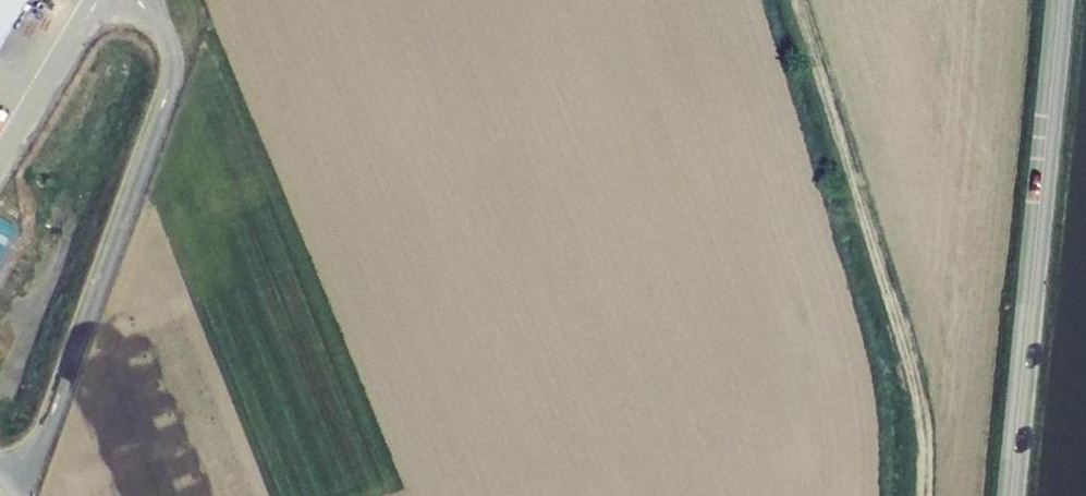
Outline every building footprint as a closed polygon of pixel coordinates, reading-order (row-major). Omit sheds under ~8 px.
[(29,0),(0,0),(0,48),(29,0)]
